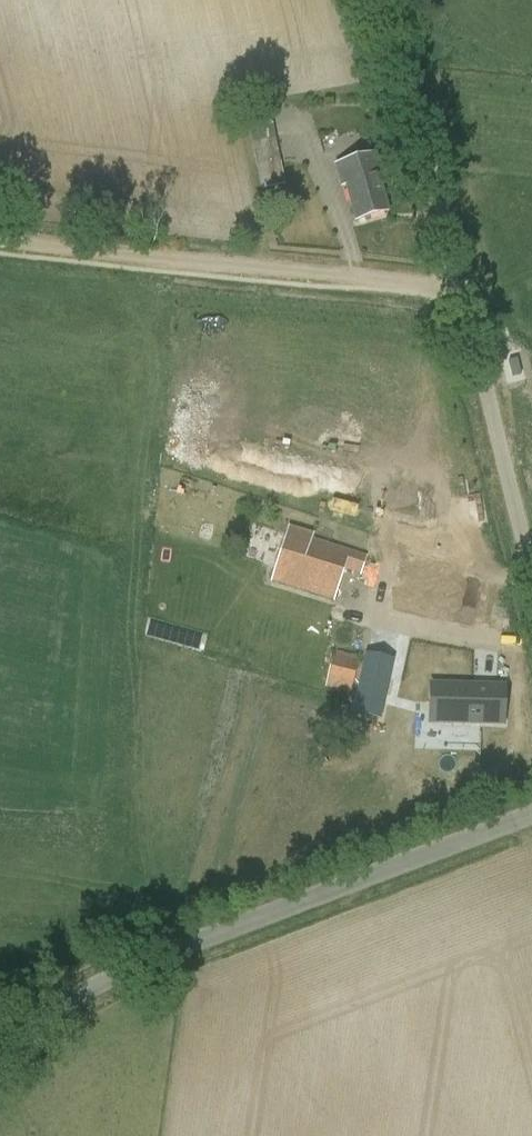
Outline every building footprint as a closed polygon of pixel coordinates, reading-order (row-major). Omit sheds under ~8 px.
[(342,187),(347,186),(355,218),(386,209),(378,177),(383,176),(377,154),(337,165),(342,187)] [(312,540),(313,536),(289,529),(273,580),(333,598),(343,568),(361,574),(367,557),(312,540)] [(406,659),(410,633),(334,623),(331,649),(406,659)] [(351,692),(360,656),(334,650),(326,686),(351,692)] [(381,721),(394,661),(365,654),(352,715),(381,721)] [(509,690),(436,703),(439,719),(448,718),(452,736),(516,725),(509,690)]
